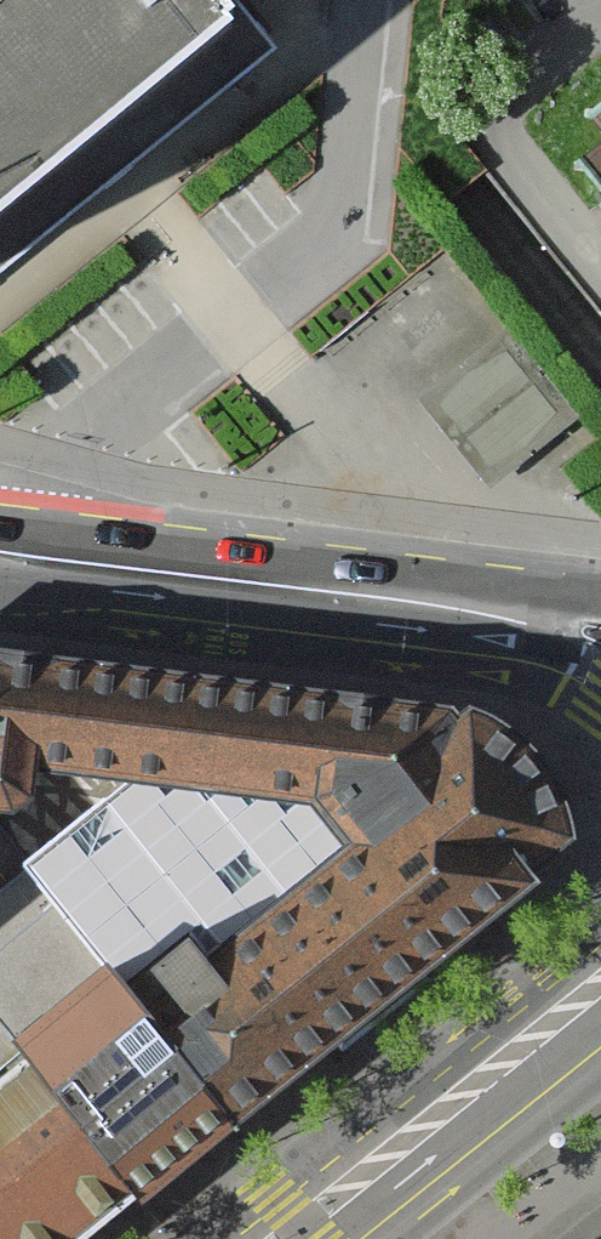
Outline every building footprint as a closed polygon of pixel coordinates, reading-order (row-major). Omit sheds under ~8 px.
[(209,39),(243,12),(233,0),(0,0),(0,210),(209,39)] [(269,44),(243,12),(0,210),(0,264),(269,44)] [(592,165),(600,177),(600,159),(592,165)] [(421,403),(490,488),(577,418),(508,333),(421,403)] [(560,843),(576,807),(572,772),(551,743),(523,721),(469,706),(0,655),(0,791),(121,928),(25,998),(45,1026),(0,1065),(0,1238),(85,1238),(560,843)]
